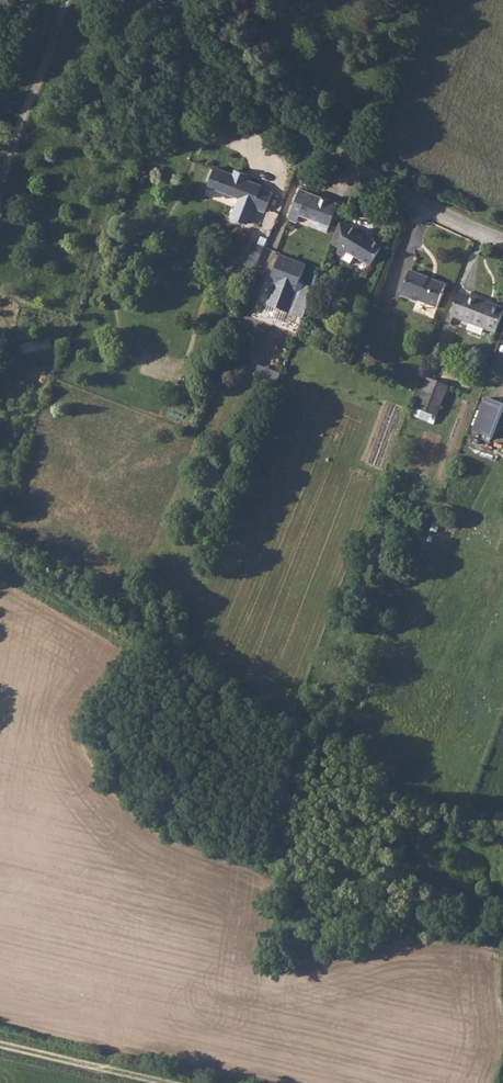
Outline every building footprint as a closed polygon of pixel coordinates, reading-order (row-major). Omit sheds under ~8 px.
[(253,206),(266,210),(273,191),(262,186),(262,183),(245,176),(247,172),(233,167),(231,171),(213,165),(206,184),(238,196),(234,209),(236,211),(234,217),(247,222),(253,206)] [(290,185),(283,182),(279,192),(286,195),(290,185)] [(338,204),(298,188),(290,209),(299,213),(330,224),(338,204)] [(286,195),(279,192),(275,203),(282,206),(286,195)] [(299,213),(290,209),(287,218),(296,222),(299,213)] [(337,249),(349,228),(339,223),(331,246),(337,249)] [(350,226),(349,228),(337,249),(335,253),(345,258),(343,261),(350,265),(354,257),(371,266),(382,246),(367,238),(369,235),(359,230),(358,231),(350,226)] [(264,253),(266,246),(256,242),(253,249),(264,253)] [(260,261),(264,253),(253,249),(250,257),(260,261)] [(268,304),(288,311),(306,264),(281,254),(270,281),(275,283),(268,304)] [(421,300),(438,306),(446,282),(411,269),(402,295),(419,301),(421,300)] [(304,317),(315,287),(305,283),(293,313),(304,317)] [(496,333),(502,314),(502,309),(493,305),(491,308),(460,296),(452,317),(496,333)] [(20,343),(21,353),(53,350),(52,339),(20,343)] [(416,413),(436,420),(447,389),(427,382),(416,413)] [(502,411),(502,404),(487,398),(474,431),(492,438),(502,411)]
